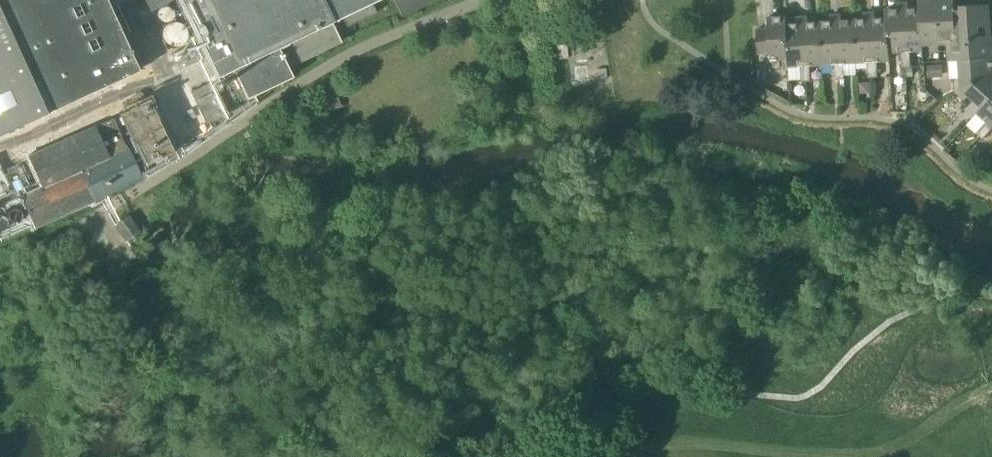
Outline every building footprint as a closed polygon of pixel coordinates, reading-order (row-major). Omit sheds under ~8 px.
[(45,108),(47,113),(139,70),(109,4),(117,0),(0,0),(0,128),(45,108)] [(149,13),(158,16),(158,18),(159,19),(160,20),(161,22),(163,23),(165,23),(168,23),(169,22),(170,22),(171,21),(172,20),(173,19),(173,17),(173,15),(173,14),(183,9),(217,81),(238,71),(242,80),(242,81),(250,96),(291,76),(287,67),(341,41),(332,22),(342,17),(347,27),(377,13),(372,2),(377,0),(143,0),(149,13)] [(402,16),(435,0),(394,0),(402,16)] [(960,61),(960,60),(991,58),(991,24),(990,4),(955,6),(955,0),(919,0),(920,8),(922,45),(923,45),(949,44),(950,61),(960,61)] [(906,52),(903,3),(903,2),(897,3),(898,9),(886,10),(886,18),(889,53),(890,53),(901,52),(906,52)] [(903,3),(906,52),(911,52),(924,51),(923,45),(922,45),(920,8),(909,8),(909,2),(903,2),(903,3)] [(864,19),(853,20),(856,63),(868,62),(873,62),(870,12),(864,12),(864,19)] [(870,12),(873,62),(878,61),(890,61),(890,53),(889,53),(886,18),(876,18),(875,12),(870,12)] [(823,65),(835,64),(839,64),(836,15),(836,14),(831,15),(831,21),(820,22),(823,65)] [(836,15),(839,64),(844,63),(856,63),(853,20),(842,20),(842,14),(836,14),(836,15)] [(789,59),(787,24),(787,16),(768,17),(769,29),(757,30),(758,54),(770,53),(771,60),(788,59),(789,59)] [(788,67),(801,66),(806,66),(803,17),(803,16),(797,17),(797,23),(787,24),(789,59),(788,59),(788,67)] [(803,17),(806,66),(810,66),(823,65),(820,22),(809,23),(809,16),(803,16),(803,17)] [(163,33),(162,35),(163,38),(163,40),(164,42),(166,44),(168,45),(170,47),(172,47),(174,47),(177,47),(179,46),(181,45),(183,44),(184,42),(186,40),(186,38),(186,35),(186,33),(186,31),(184,29),(183,27),(181,25),(179,24),(177,23),(174,23),(172,23),(170,24),(168,25),(166,27),(164,29),(163,31),(163,33)] [(558,59),(568,58),(567,44),(557,45),(558,59)] [(906,52),(901,52),(902,60),(911,59),(911,52),(906,52)] [(954,79),(954,92),(991,74),(991,58),(960,60),(960,61),(961,78),(954,79)] [(911,59),(902,60),(902,68),(907,68),(911,67),(911,59)] [(873,62),(868,62),(869,70),(878,69),(878,61),(873,62)] [(839,64),(835,64),(835,72),(845,71),(844,63),(839,64)] [(940,65),(928,65),(928,77),(940,77),(940,65)] [(806,66),(801,66),(802,74),(811,74),(810,66),(806,66)] [(878,69),(869,70),(869,78),(879,77),(878,69)] [(845,71),(835,72),(836,80),(845,79),(845,71)] [(811,74),(802,74),(802,79),(802,82),(807,82),(811,81),(811,74)] [(954,92),(965,101),(970,96),(982,107),(983,108),(991,97),(991,74),(954,92)] [(210,83),(191,92),(206,124),(225,115),(210,83)] [(158,98),(160,103),(162,106),(168,119),(171,125),(181,145),(208,131),(187,85),(158,98)] [(162,106),(160,103),(155,105),(151,96),(124,108),(126,113),(121,115),(145,165),(174,151),(163,129),(160,123),(155,112),(158,111),(157,109),(162,106)] [(989,134),(991,130),(991,126),(990,124),(991,123),(991,97),(983,108),(982,107),(977,113),(978,113),(967,125),(976,133),(982,127),(989,134)] [(160,123),(168,119),(162,106),(157,109),(158,111),(155,112),(160,123)] [(163,129),(171,125),(168,119),(160,123),(163,129)] [(143,178),(128,146),(109,155),(95,125),(28,156),(41,186),(21,195),(36,227),(104,197),(143,178)] [(982,127),(976,133),(983,140),(989,134),(982,127)] [(116,224),(127,240),(139,232),(128,216),(116,224)]
